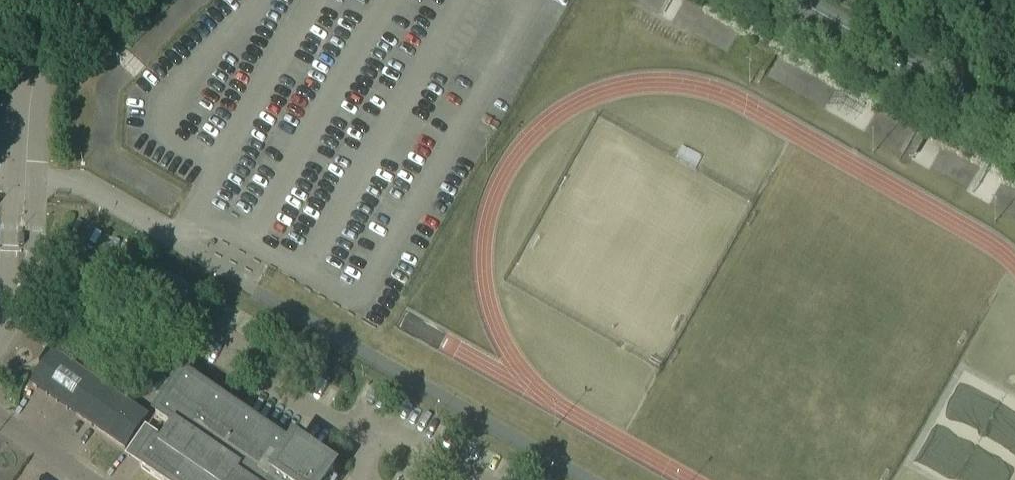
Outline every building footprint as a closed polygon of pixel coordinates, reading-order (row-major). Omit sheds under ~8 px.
[(133,404),(131,407),(55,354),(33,386),(36,388),(88,424),(125,449),(147,418),(142,415),(145,412),(133,404)] [(183,375),(175,388),(170,385),(171,385),(169,384),(159,400),(160,400),(165,403),(156,416),(173,428),(159,448),(155,445),(139,467),(158,479),(329,479),(335,472),(295,444),(291,449),(183,375)]
